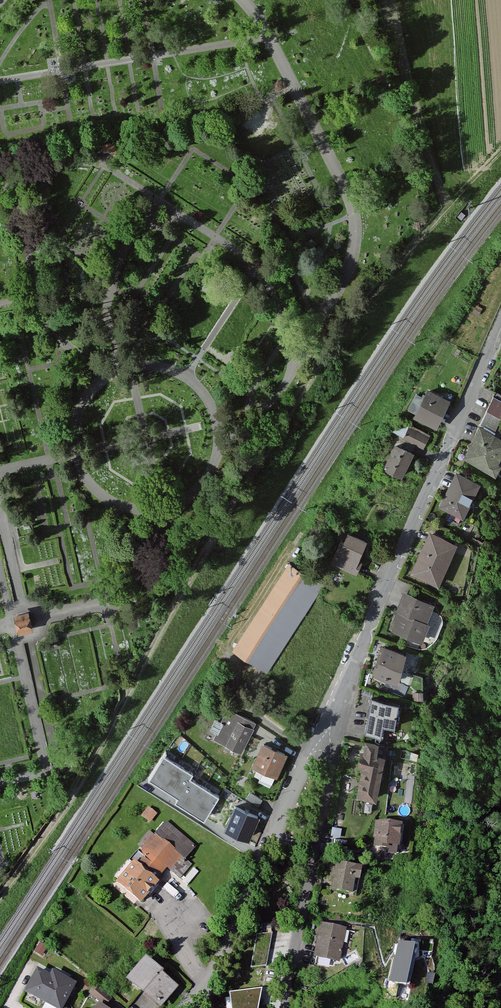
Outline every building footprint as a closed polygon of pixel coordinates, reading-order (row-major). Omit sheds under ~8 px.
[(454,404),(431,392),(417,419),(439,431),(454,404)] [(492,395),(464,461),(499,475),(500,470),(500,436),(495,434),(500,420),(500,399),(492,395)] [(432,438),(412,429),(407,440),(428,449),(432,438)] [(418,456),(398,447),(387,471),(407,480),(418,456)] [(478,484),(457,474),(442,505),(463,516),(478,484)] [(360,561),(368,541),(349,533),(342,550),(337,548),(331,563),(358,575),(364,562),(360,561)] [(465,548),(434,535),(416,577),(447,590),(465,548)] [(324,586),(290,564),(235,649),(270,671),(324,586)] [(435,605),(405,593),(398,612),(401,613),(394,631),(420,642),(435,605)] [(445,598),(435,595),(433,601),(443,605),(445,598)] [(30,609),(16,612),(20,631),(34,628),(30,609)] [(407,653),(386,647),(384,654),(380,653),(374,675),(399,682),(407,653)] [(400,704),(372,700),(366,737),(384,740),(386,728),(396,729),(400,704)] [(257,725),(229,711),(223,724),(217,720),(211,732),(217,735),(214,741),(243,755),(257,725)] [(289,754),(265,742),(255,763),(266,769),(262,778),(274,784),(289,754)] [(389,748),(366,744),(364,754),(360,753),(357,770),(362,771),(357,800),(376,804),(385,757),(387,757),(389,748)] [(163,757),(149,779),(165,789),(179,766),(163,757)] [(193,775),(179,766),(165,789),(179,797),(190,780),(193,775)] [(179,797),(176,802),(190,810),(204,788),(190,780),(179,797)] [(218,797),(204,788),(190,810),(205,819),(218,797)] [(247,800),(260,808),(264,801),(251,794),(247,800)] [(238,805),(228,828),(252,840),(262,817),(238,805)] [(158,815),(148,808),(141,816),(151,824),(158,815)] [(197,848),(167,822),(155,836),(150,831),(140,843),(145,847),(142,850),(140,848),(129,862),(132,865),(114,886),(138,906),(157,883),(155,881),(166,868),(171,872),(170,873),(181,881),(193,867),(186,861),(197,848)] [(402,827),(378,824),(374,850),(398,854),(402,827)] [(360,867),(339,864),(334,891),(355,895),(360,867)] [(195,869),(184,882),(189,887),(200,874),(195,869)] [(348,927),(323,922),(316,958),(341,962),(348,927)] [(273,934),(258,936),(252,969),(267,967),(273,934)] [(407,986),(415,947),(398,944),(391,983),(407,986)] [(127,980),(160,1007),(161,1007),(174,992),(161,981),(164,977),(144,960),(127,980)] [(56,973),(54,977),(39,970),(27,994),(55,1007),(65,1007),(77,984),(56,973)] [(94,996),(107,1006),(113,999),(100,989),(94,996)] [(231,995),(232,1007),(260,1007),(263,991),(231,995)]
